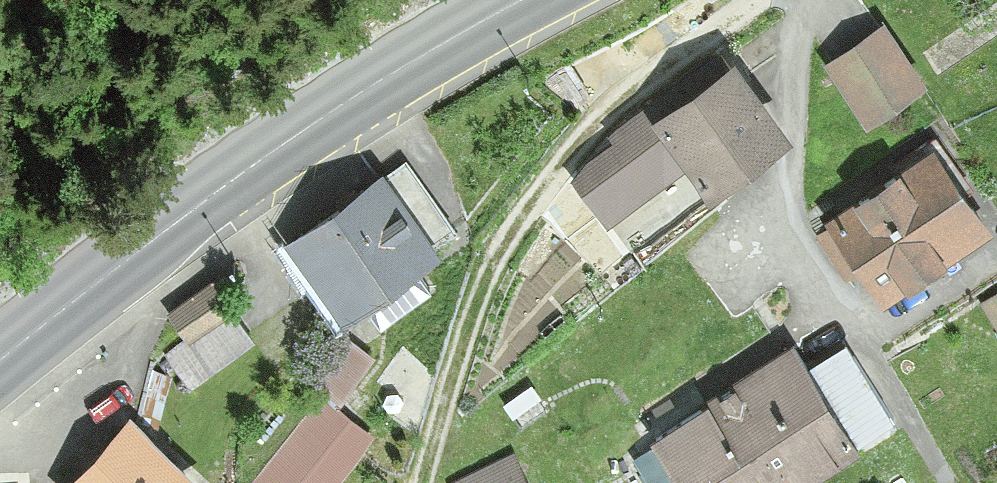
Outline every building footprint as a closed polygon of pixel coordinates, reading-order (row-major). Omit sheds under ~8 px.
[(883,18),(820,60),(864,125),(926,83),(883,18)] [(736,51),(567,168),(608,228),(691,170),(708,194),(794,135),(736,51)] [(812,221),(849,280),(866,269),(885,300),(996,230),(996,229),(941,140),(812,221)] [(397,156),(285,238),(342,316),(454,233),(397,156)] [(238,308),(217,275),(165,306),(187,342),(238,308)] [(980,301),(996,327),(996,291),(980,301)] [(262,344),(238,308),(187,342),(167,356),(191,392),(262,344)] [(651,432),(683,482),(794,482),(893,422),(850,352),(817,372),(799,342),(651,432)] [(248,482),(339,482),(376,435),(320,391),(248,482)] [(127,412),(64,482),(208,482),(127,412)] [(451,480),(452,482),(532,482),(516,449),(451,480)]
